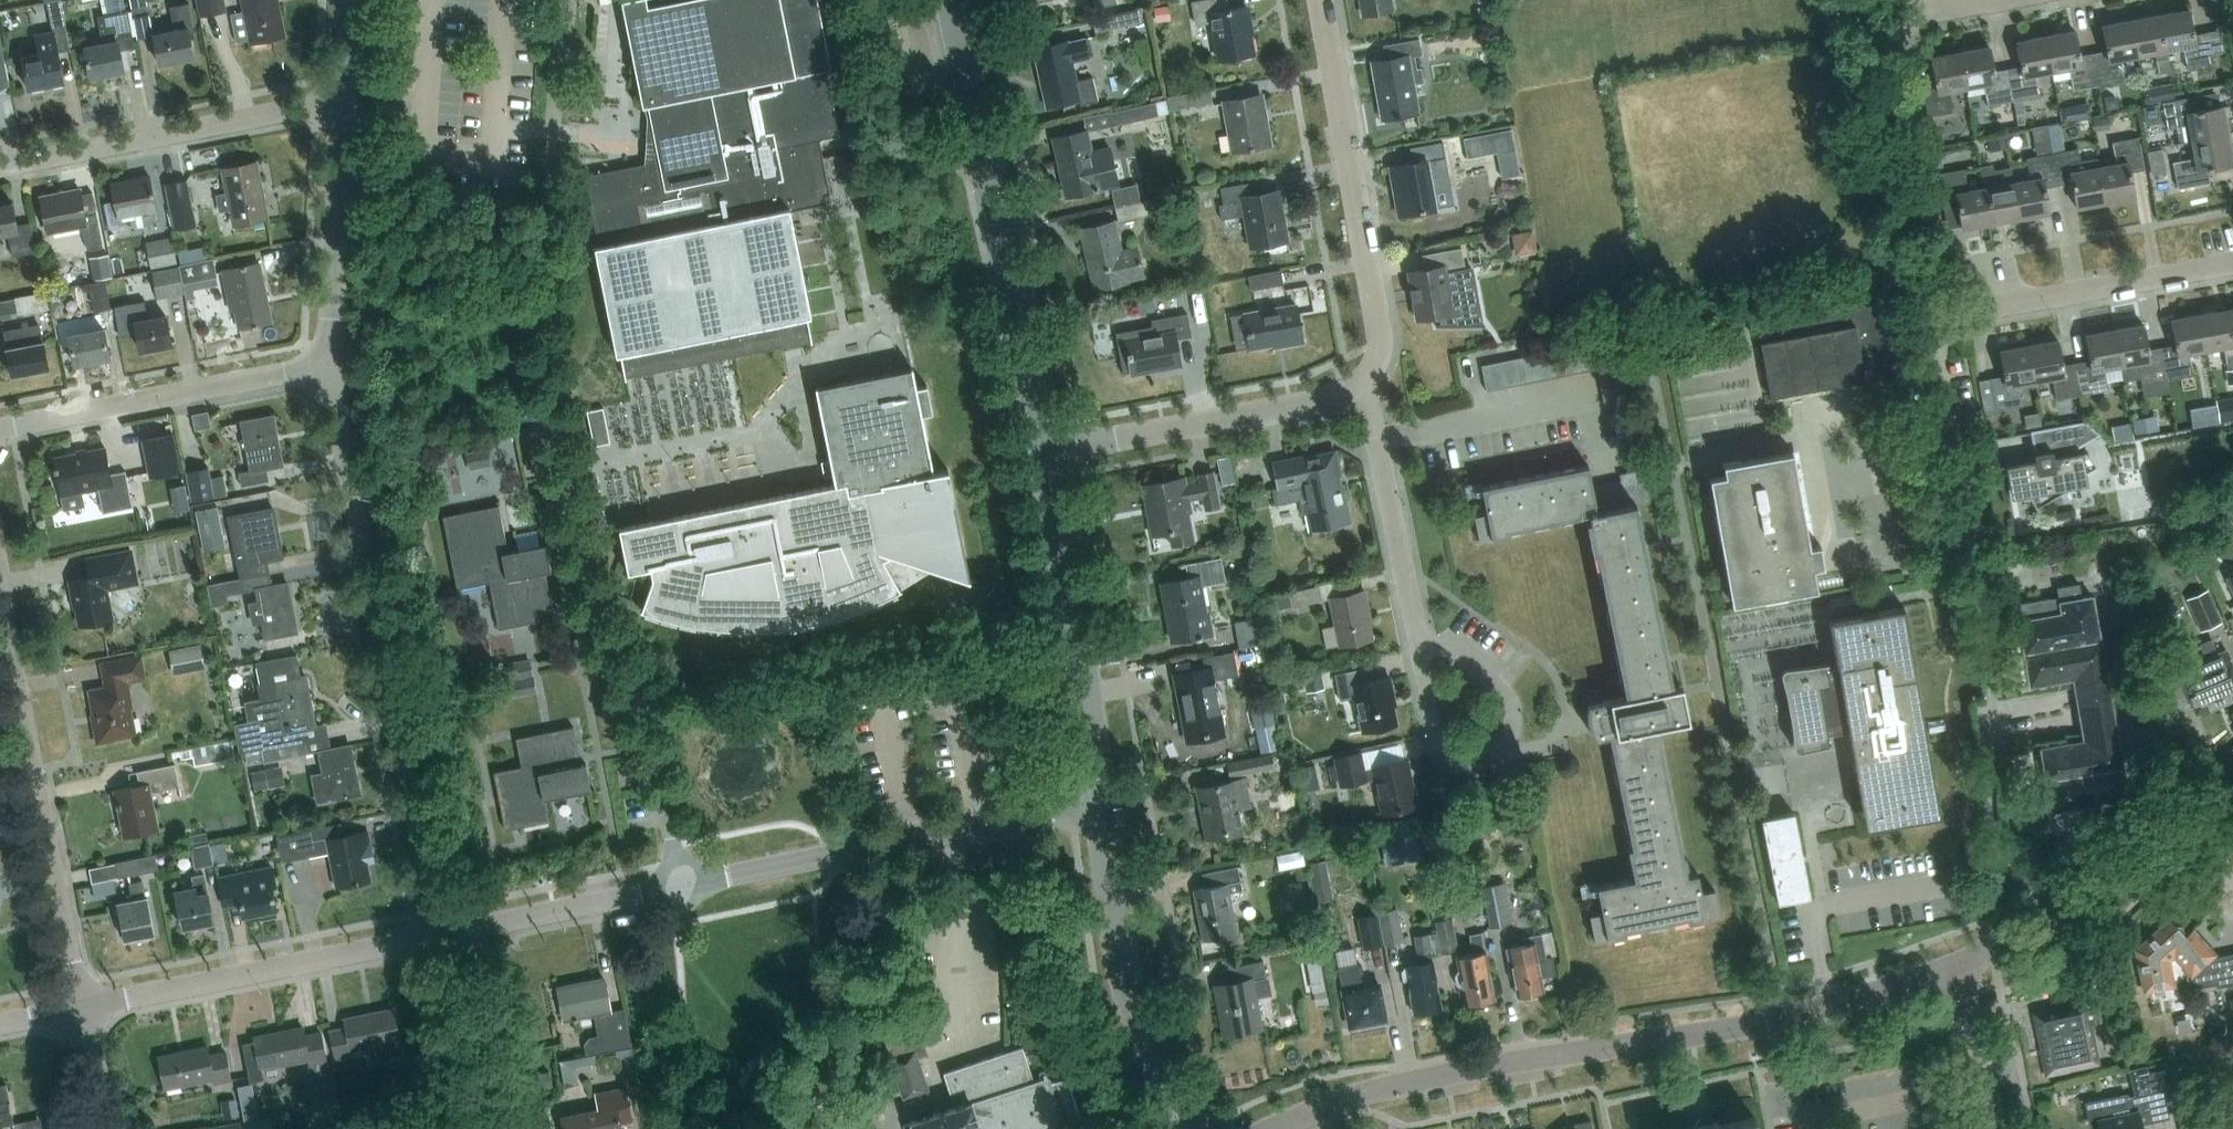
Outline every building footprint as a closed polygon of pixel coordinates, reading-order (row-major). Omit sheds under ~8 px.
[(107,14),(124,11),(122,0),(104,0),(107,14)] [(132,15),(145,12),(143,0),(129,0),(132,15)] [(200,15),(226,9),(224,0),(197,0),(200,15)] [(285,35),(277,0),(243,0),(245,10),(230,13),(236,41),(250,38),(251,42),(285,35)] [(827,202),(826,195),(831,194),(820,140),(840,135),(827,69),(831,68),(817,0),(623,0),(622,0),(643,106),(647,105),(651,124),(644,164),(600,174),(599,169),(598,170),(601,186),(592,188),(594,201),(590,202),(598,245),(594,246),(615,353),(616,356),(620,355),(625,380),(626,379),(626,375),(810,338),(811,342),(812,342),(807,318),(812,317),(790,211),(829,203),(828,201),(827,202)] [(1223,11),(1221,0),(1196,0),(1192,1),(1196,21),(1213,18),(1220,60),(1253,54),(1245,7),(1223,11)] [(1364,15),(1392,10),(1390,0),(1362,0),(1364,15)] [(174,30),(154,33),(159,63),(194,56),(189,28),(194,27),(189,2),(170,6),(174,30)] [(1167,6),(1154,7),(1156,22),(1168,20),(1167,6)] [(1094,33),(1142,22),(1139,9),(1091,20),(1094,33)] [(102,44),(84,47),(90,76),(123,70),(118,42),(132,39),(126,10),(124,11),(107,14),(96,16),(102,44)] [(2189,10),(2160,16),(2166,51),(2184,48),(2188,69),(2212,64),(2207,32),(2193,34),(2189,10)] [(64,15),(49,18),(51,31),(39,33),(42,52),(22,56),(28,88),(64,82),(58,52),(70,49),(64,15)] [(2131,21),(2137,56),(2155,53),(2159,74),(2170,72),(2166,51),(2160,16),(2131,21)] [(2092,53),(2098,85),(2125,80),(2121,59),(2137,56),(2131,21),(2102,26),(2106,51),(2092,53)] [(2073,89),(2098,85),(2092,53),(2079,55),(2074,30),(2046,36),(2051,73),(2053,80),(2071,76),(2073,89)] [(2051,73),(2046,36),(2017,41),(2021,66),(2007,69),(2012,101),(2015,114),(2025,112),(2023,99),(2039,96),(2035,75),(2051,73)] [(1089,57),(1084,37),(1033,48),(1046,106),(1080,99),(1081,104),(1098,100),(1093,77),(1077,80),(1072,61),(1089,57)] [(1383,119),(1419,112),(1413,84),(1425,82),(1422,69),(1411,71),(1409,57),(1422,55),(1419,38),(1384,45),(1387,60),(1373,62),(1383,119)] [(2012,101),(2007,69),(1994,71),(1989,46),(1960,51),(1966,88),(1967,95),(1985,92),(1987,105),(2012,101)] [(1966,88),(1960,51),(1931,56),(1936,82),(1923,84),(1928,117),(1954,112),(1950,91),(1966,88)] [(2172,82),(2145,87),(2148,104),(2175,99),(2172,82)] [(1210,89),(1167,96),(1169,109),(1212,101),(1210,89)] [(1270,144),(1261,94),(1224,101),(1233,150),(1270,144)] [(2176,128),(2179,145),(2191,143),(2227,136),(2222,107),(2197,111),(2195,98),(2163,103),(2167,129),(2176,128)] [(1155,102),(1107,113),(1110,126),(1158,115),(1155,102)] [(2110,129),(2108,116),(2092,119),(2094,131),(2110,129)] [(1467,157),(1497,151),(1515,148),(1511,127),(1464,137),(1467,157)] [(1099,188),(1099,186),(1118,182),(1110,148),(1092,153),(1086,130),(1053,137),(1068,196),(1099,188)] [(2005,149),(2003,135),(1986,138),(1989,152),(2005,149)] [(2173,162),(2175,174),(2178,188),(2209,182),(2207,170),(2231,166),(2227,136),(2191,143),(2193,159),(2173,162)] [(2034,141),(2037,156),(2053,153),(2050,138),(2034,141)] [(2098,167),(2100,173),(2105,201),(2134,196),(2130,172),(2143,170),(2137,138),(2111,143),(2115,164),(2098,167)] [(1433,209),(1437,208),(1429,171),(1447,168),(1442,143),(1412,149),(1415,164),(1391,169),(1392,173),(1399,214),(1422,211),(1425,215),(1433,209)] [(2147,151),(2152,174),(2166,172),(2162,148),(2147,151)] [(2075,207),(2105,201),(2100,173),(2098,167),(2082,170),(2078,149),(2053,153),(2056,173),(2059,185),(2071,183),(2075,207)] [(1925,154),(1928,169),(1938,167),(1935,152),(1925,154)] [(2059,185),(2056,173),(2053,153),(2037,156),(2026,158),(2030,179),(2014,182),(2020,217),(2049,211),(2044,188),(2059,185)] [(225,193),(216,195),(219,212),(229,210),(232,225),(234,224),(267,218),(256,161),(223,168),(221,168),(225,193)] [(1985,187),(1991,222),(2020,217),(2014,182),(2011,167),(1994,170),(1992,164),(1980,166),(1982,173),(1985,187)] [(1968,191),(1963,169),(1938,174),(1944,206),(1957,203),(1962,228),(1991,222),(1985,187),(1968,191)] [(149,175),(111,182),(117,215),(141,210),(144,225),(156,222),(154,210),(156,209),(149,175)] [(1255,180),(1221,186),(1224,203),(1219,204),(1222,220),(1246,215),(1252,248),(1288,241),(1285,223),(1287,222),(1286,214),(1284,215),(1278,187),(1257,191),(1255,180)] [(187,181),(165,186),(175,231),(196,227),(187,181)] [(80,189),(41,196),(48,231),(80,226),(88,249),(103,247),(97,212),(96,212),(94,199),(93,192),(81,194),(80,189)] [(1197,211),(1193,189),(1184,190),(1188,213),(1197,211)] [(1121,195),(1113,197),(1115,205),(1123,203),(1121,195)] [(1123,203),(1115,205),(1118,218),(1156,209),(1153,196),(1123,203)] [(0,205),(0,234),(8,232),(13,255),(36,251),(30,221),(17,224),(12,202),(0,205)] [(1113,221),(1081,228),(1095,289),(1127,281),(1126,278),(1142,274),(1135,246),(1120,250),(1113,221)] [(1532,232),(1514,235),(1515,242),(1533,239),(1532,232)] [(172,239),(146,244),(150,265),(176,261),(172,239)] [(187,245),(177,247),(180,264),(190,262),(187,249),(187,245)] [(1431,268),(1424,269),(1409,272),(1412,287),(1414,300),(1418,319),(1438,315),(1440,325),(1436,325),(1436,327),(1485,326),(1485,324),(1484,324),(1468,324),(1458,269),(1465,268),(1465,267),(1462,247),(1428,254),(1431,268)] [(112,277),(108,254),(89,257),(92,280),(112,277)] [(180,264),(184,282),(192,280),(216,276),(212,258),(190,262),(180,264)] [(237,309),(240,326),(271,321),(259,262),(224,268),(232,310),(237,309)] [(179,267),(153,272),(158,298),(184,293),(179,267)] [(1282,269),(1249,274),(1251,288),(1284,283),(1282,269)] [(104,279),(88,282),(93,310),(109,307),(104,279)] [(192,280),(184,282),(186,296),(195,295),(192,280)] [(45,291),(14,297),(17,313),(49,307),(45,291)] [(1153,298),(1138,301),(1140,313),(1155,310),(1153,298)] [(132,303),(114,306),(120,336),(137,333),(141,350),(172,344),(166,315),(148,318),(145,301),(132,303)] [(1780,321),(1783,338),(1760,342),(1771,397),(1899,373),(1886,302),(1780,321)] [(1298,304),(1244,313),(1250,348),(1284,342),(1285,346),(1304,341),(1298,304)] [(2200,315),(2206,349),(2223,346),(2227,368),(2232,367),(2232,331),(2229,309),(2200,315)] [(1153,325),(1116,332),(1123,374),(1125,374),(1125,372),(1132,370),(1133,373),(1151,369),(1160,368),(1181,364),(1177,339),(1192,336),(1188,313),(1152,320),(1153,325)] [(2175,345),(2162,347),(2167,379),(2193,374),(2189,352),(2206,349),(2200,315),(2171,320),(2175,345)] [(69,336),(74,363),(110,356),(105,329),(84,333),(82,320),(69,323),(71,336),(69,336)] [(24,326),(24,327),(4,331),(13,375),(49,369),(44,340),(41,341),(38,324),(24,326)] [(2143,325),(2114,330),(2121,365),(2123,379),(2140,376),(2142,383),(2167,379),(2162,347),(2148,350),(2143,325)] [(2121,365),(2114,330),(2085,335),(2090,360),(2076,363),(2082,394),(2083,394),(2097,392),(2107,390),(2106,382),(2123,379),(2121,365)] [(2057,340),(2028,345),(2035,380),(2053,377),(2057,399),(2082,394),(2076,363),(2062,365),(2057,340)] [(1598,368),(1595,357),(1592,342),(1579,345),(1585,371),(1598,368)] [(1571,374),(1585,371),(1579,345),(1566,347),(1571,374)] [(2018,383),(2035,380),(2028,345),(2000,351),(2004,375),(1990,377),(1990,379),(1979,381),(1983,406),(1995,404),(1996,410),(2022,405),(2018,383)] [(1566,347),(1553,350),(1558,376),(1571,374),(1566,347)] [(1545,379),(1558,376),(1553,350),(1540,353),(1545,379)] [(1540,353),(1526,356),(1532,382),(1545,379),(1540,353)] [(1519,384),(1532,382),(1526,356),(1513,358),(1519,384)] [(1505,387),(1519,384),(1513,358),(1500,361),(1505,387)] [(1488,391),(1505,387),(1500,361),(1483,364),(1488,391)] [(922,415),(931,413),(925,385),(916,387),(912,368),(816,387),(830,458),(821,460),(825,477),(833,475),(835,484),(619,528),(628,573),(650,568),(652,578),(641,609),(665,616),(676,619),(689,622),(704,625),(716,626),(726,627),(733,627),(743,628),(754,628),(763,628),(776,627),(784,626),(792,625),(808,622),(821,620),(829,618),(838,615),(855,609),(865,605),(874,602),(878,600),(882,598),(900,589),(892,575),(914,562),(970,580),(970,578),(969,577),(948,471),(949,471),(948,469),(933,472),(922,415)] [(2224,370),(2227,385),(2232,384),(2232,368),(2224,370)] [(2099,404),(2097,392),(2083,394),(2085,406),(2099,404)] [(594,446),(610,442),(603,407),(587,411),(594,446)] [(587,411),(573,413),(580,449),(594,446),(587,411)] [(252,469),(239,472),(242,487),(270,481),(267,467),(282,464),(273,415),(242,421),(246,438),(242,439),(243,447),(248,446),(252,469)] [(2147,432),(2144,417),(2132,419),(2135,434),(2147,432)] [(2089,455),(2090,455),(2088,451),(2076,454),(2075,446),(2076,446),(2098,433),(2085,422),(1986,440),(1986,441),(2035,432),(2039,453),(2034,453),(2035,458),(2030,461),(2006,465),(2012,498),(2030,494),(2037,507),(2052,498),(2054,513),(2056,512),(2053,497),(2072,486),(2087,484),(2086,472),(2096,466),(2089,455)] [(150,476),(180,471),(173,434),(143,440),(150,476)] [(106,446),(55,456),(62,495),(99,488),(104,511),(133,506),(126,470),(111,473),(106,446)] [(492,466),(488,448),(465,452),(469,470),(492,466)] [(1817,588),(1813,567),(1824,565),(1820,543),(1815,544),(1811,524),(1806,524),(1793,451),(1708,466),(1732,603),(1817,588)] [(1313,454),(1272,462),(1277,487),(1272,488),(1275,505),(1300,500),(1303,514),(1308,513),(1312,531),(1350,523),(1342,484),(1339,484),(1333,456),(1314,460),(1313,454)] [(1592,735),(1595,739),(1609,736),(1632,848),(1628,849),(1634,879),(1598,886),(1603,911),(1590,914),(1595,940),(1624,934),(1623,930),(1687,916),(1688,921),(1720,915),(1715,888),(1702,891),(1698,872),(1687,875),(1657,725),(1690,718),(1683,685),(1674,686),(1637,507),(1653,503),(1646,468),(1621,473),(1622,480),(1593,485),(1589,466),(1482,487),(1488,513),(1475,516),(1480,542),(1510,536),(1509,531),(1589,516),(1590,522),(1586,523),(1593,555),(1597,554),(1625,697),(1588,704),(1587,709),(1586,714),(1587,723),(1590,729),(1592,735)] [(214,498),(210,478),(208,468),(186,472),(192,502),(214,498)] [(1220,472),(1222,485),(1237,482),(1234,469),(1220,472)] [(1185,477),(1143,485),(1152,535),(1169,532),(1171,545),(1192,540),(1186,511),(1191,510),(1188,498),(1202,496),(1204,508),(1219,505),(1213,471),(1198,474),(1200,483),(1186,485),(1185,477)] [(223,533),(218,505),(195,510),(200,537),(203,552),(225,548),(223,533)] [(498,628),(554,617),(545,571),(551,570),(546,544),(508,551),(499,505),(443,516),(457,589),(489,582),(498,628)] [(242,513),(229,516),(239,564),(241,578),(271,572),(268,559),(282,556),(273,507),(242,513)] [(88,577),(69,580),(72,596),(74,596),(76,608),(80,625),(113,619),(107,587),(136,581),(130,550),(98,556),(85,559),(88,577)] [(1188,578),(1161,583),(1172,640),(1214,633),(1210,613),(1204,614),(1199,586),(1225,582),(1220,557),(1185,564),(1188,578)] [(266,637),(297,631),(287,582),(274,585),(271,572),(241,578),(223,582),(210,584),(208,584),(212,606),(228,603),(226,596),(257,590),(259,603),(251,605),(254,623),(264,621),(266,637)] [(1264,579),(1255,581),(1258,598),(1268,596),(1264,579)] [(2061,680),(2057,691),(2074,685),(2077,702),(2110,696),(2107,675),(2106,675),(2092,596),(2081,597),(2079,583),(2057,587),(2059,601),(2051,603),(2050,598),(2020,603),(2022,619),(2018,620),(2029,686),(2061,680)] [(1317,585),(1288,591),(1291,607),(1320,600),(1317,585)] [(1364,590),(1330,598),(1340,644),(1373,637),(1367,608),(1368,608),(1364,590)] [(1291,607),(1288,591),(1269,595),(1272,611),(1291,607)] [(2205,591),(2185,599),(2199,632),(2219,623),(2205,591)] [(1939,814),(1904,607),(1830,619),(1838,667),(1826,669),(1826,663),(1784,670),(1791,710),(1798,748),(1805,747),(1805,748),(1828,744),(1827,733),(1865,727),(1880,809),(1904,805),(1906,820),(1939,814)] [(1256,618),(1234,622),(1239,648),(1261,644),(1256,618)] [(2194,713),(2232,697),(2232,669),(2225,650),(2217,654),(2210,639),(2199,644),(2205,659),(2176,671),(2194,713)] [(201,644),(170,650),(174,668),(205,662),(201,644)] [(1206,669),(1174,675),(1187,741),(1223,734),(1213,678),(1237,674),(1233,652),(1203,657),(1206,669)] [(146,677),(141,656),(102,663),(107,687),(91,690),(98,726),(95,726),(98,743),(115,740),(114,737),(135,733),(130,707),(133,706),(128,681),(146,677)] [(508,666),(511,679),(533,675),(530,661),(508,666)] [(1365,667),(1335,673),(1340,699),(1356,696),(1363,730),(1397,723),(1391,695),(1393,695),(1389,677),(1368,682),(1365,667)] [(1322,671),(1303,675),(1306,692),(1325,688),(1322,671)] [(533,675),(511,679),(514,693),(535,689),(533,675)] [(271,734),(262,736),(259,722),(235,727),(240,752),(262,748),(304,740),(301,727),(315,725),(305,676),(274,682),(274,680),(259,682),(271,734)] [(2072,742),(2040,748),(2051,809),(2050,809),(2051,811),(2053,810),(2079,806),(2080,807),(2099,804),(2099,802),(2125,798),(2128,798),(2127,795),(2111,704),(2112,704),(2110,696),(2077,702),(2082,733),(2064,734),(2072,742)] [(1261,752),(1279,748),(1274,724),(1256,728),(1261,752)] [(581,764),(573,726),(516,738),(522,766),(494,772),(505,829),(549,821),(545,799),(591,789),(586,763),(581,764)] [(235,757),(232,739),(172,751),(173,756),(181,754),(182,758),(192,756),(194,765),(235,757)] [(265,762),(306,754),(304,740),(262,748),(265,762)] [(312,775),(318,802),(360,794),(350,745),(320,751),(325,772),(312,775)] [(1360,751),(1335,756),(1341,785),(1375,778),(1382,814),(1416,807),(1406,759),(1371,766),(1371,767),(1363,768),(1360,751)] [(1271,754),(1230,762),(1232,774),(1273,767),(1271,754)] [(114,790),(123,837),(159,830),(152,793),(180,787),(175,764),(137,771),(140,784),(114,790)] [(1303,766),(1301,767),(1305,782),(1318,779),(1315,764),(1303,766)] [(281,767),(252,773),(256,790),(285,785),(281,767)] [(1245,778),(1196,787),(1206,839),(1243,831),(1238,809),(1251,807),(1245,778)] [(1762,818),(1778,902),(1810,896),(1794,812),(1762,818)] [(358,883),(357,882),(371,880),(367,862),(365,851),(371,850),(367,831),(343,836),(341,822),(276,835),(281,862),(310,856),(307,844),(327,840),(329,852),(336,887),(353,883),(353,884),(358,883)] [(1381,837),(1386,866),(1420,860),(1415,831),(1381,837)] [(192,846),(196,866),(213,862),(209,843),(192,846)] [(1301,850),(1276,855),(1279,869),(1304,864),(1301,850)] [(155,856),(116,863),(119,876),(158,869),(155,856)] [(1325,861),(1309,864),(1318,901),(1333,898),(1325,861)] [(275,909),(276,909),(271,885),(275,885),(272,866),(260,869),(260,873),(235,878),(235,874),(218,877),(224,906),(241,903),(243,915),(260,912),(261,919),(276,916),(275,909)] [(1193,889),(1203,940),(1238,933),(1230,893),(1242,891),(1237,868),(1206,873),(1209,887),(1193,889)] [(176,890),(183,927),(213,920),(204,874),(193,877),(195,886),(176,890)] [(118,902),(125,938),(156,932),(149,897),(146,897),(143,882),(130,884),(133,900),(118,902)] [(1514,923),(1506,882),(1483,886),(1491,927),(1514,923)] [(1406,940),(1399,906),(1379,910),(1386,944),(1406,940)] [(1382,944),(1376,914),(1359,917),(1364,948),(1382,944)] [(1449,918),(1436,921),(1441,952),(1455,949),(1449,918)] [(2232,953),(2217,957),(2191,929),(2185,934),(2172,920),(2160,931),(2158,929),(2138,947),(2143,971),(2141,971),(2145,991),(2170,986),(2165,962),(2172,955),(2187,970),(2185,972),(2200,988),(2216,984),(2217,988),(2232,984),(2232,958),(2232,953)] [(1426,933),(1414,936),(1417,954),(1418,953),(1429,951),(1426,933)] [(1473,954),(1458,957),(1461,971),(1458,971),(1455,975),(1456,984),(1461,987),(1463,987),(1467,1005),(1480,1002),(1481,1006),(1489,1004),(1490,1000),(1495,999),(1488,965),(1486,965),(1480,933),(1469,935),(1473,954)] [(1544,990),(1541,977),(1556,974),(1553,957),(1547,958),(1542,933),(1522,937),(1524,945),(1506,948),(1508,961),(1511,978),(1514,977),(1517,995),(1529,993),(1530,995),(1540,993),(1539,991),(1544,990)] [(1434,961),(1432,951),(1429,951),(1418,953),(1420,964),(1404,967),(1404,968),(1402,971),(1403,979),(1407,981),(1413,1013),(1418,1012),(1423,1015),(1427,1014),(1430,1010),(1441,1008),(1432,961),(1434,961)] [(1225,986),(1212,988),(1221,1033),(1259,1026),(1254,996),(1269,993),(1263,961),(1222,968),(1225,986)] [(1350,1027),(1355,1026),(1358,1027),(1363,1026),(1365,1024),(1386,1020),(1379,985),(1362,988),(1358,964),(1339,968),(1350,1027)] [(611,1017),(604,977),(557,986),(564,1020),(594,1014),(598,1034),(589,1036),(583,1044),(585,1053),(631,1044),(626,1014),(611,1017)] [(1326,989),(1313,992),(1316,1005),(1328,1003),(1326,989)] [(2042,1048),(2047,1071),(2096,1060),(2088,1024),(2098,1021),(2092,993),(2074,997),(2076,1007),(2060,1011),(2041,1015),(2048,1047),(2042,1048)] [(399,1039),(393,1009),(344,1019),(346,1026),(330,1030),(336,1058),(353,1054),(351,1048),(370,1045),(373,1058),(400,1053),(398,1040),(399,1039)] [(925,1078),(916,1049),(925,1046),(918,1025),(884,1036),(891,1057),(890,1057),(900,1086),(903,1097),(929,1089),(925,1078)] [(261,1068),(307,1060),(310,1075),(327,1072),(319,1032),(304,1035),(303,1027),(254,1037),(255,1041),(243,1043),(250,1081),(263,1079),(261,1068)] [(158,1056),(161,1067),(165,1087),(183,1084),(183,1083),(212,1078),(213,1082),(230,1079),(225,1052),(209,1054),(207,1046),(158,1056)] [(943,1073),(950,1095),(960,1092),(965,1105),(912,1123),(912,1125),(905,1127),(906,1128),(1065,1128),(1063,1123),(1081,1117),(1067,1076),(1049,1082),(1048,1077),(1034,1082),(1022,1046),(943,1073)] [(1838,1062),(1841,1075),(1854,1072),(1851,1059),(1838,1062)] [(437,1079),(434,1067),(417,1070),(420,1082),(437,1079)] [(549,1070),(529,1075),(532,1090),(552,1085),(549,1070)] [(336,1096),(334,1081),(315,1085),(318,1100),(336,1096)] [(13,1124),(14,1128),(16,1128),(6,1084),(0,1086),(0,1127),(13,1124)] [(561,1117),(563,1128),(620,1128),(619,1123),(631,1120),(625,1088),(596,1093),(600,1110),(561,1117)] [(2091,1122),(2097,1121),(2099,1128),(2144,1128),(2143,1124),(2170,1118),(2163,1089),(2127,1097),(2126,1095),(2101,1100),(2097,1102),(2094,1105),(2092,1109),(2091,1113),(2090,1117),(2091,1122)] [(239,1116),(235,1097),(219,1100),(223,1119),(239,1116)] [(1755,1118),(1713,1127),(1711,1116),(1699,1119),(1693,1128),(1758,1128),(1755,1118)] [(255,1120),(240,1124),(241,1128),(257,1128),(255,1120)] [(1591,1120),(1575,1124),(1575,1125),(1576,1125),(1577,1128),(1593,1128),(1591,1120)]
